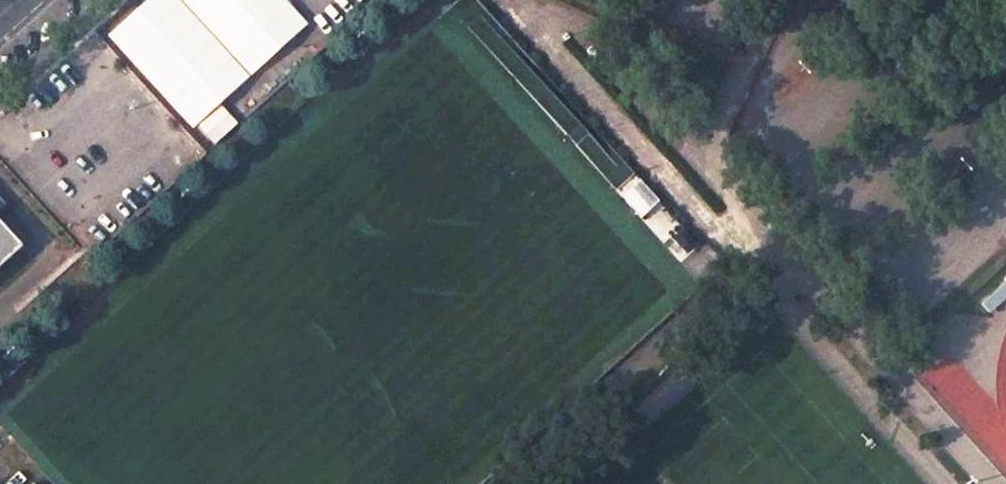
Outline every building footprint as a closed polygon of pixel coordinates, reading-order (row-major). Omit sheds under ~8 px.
[(22,245),(0,221),(0,266),(22,245)]
